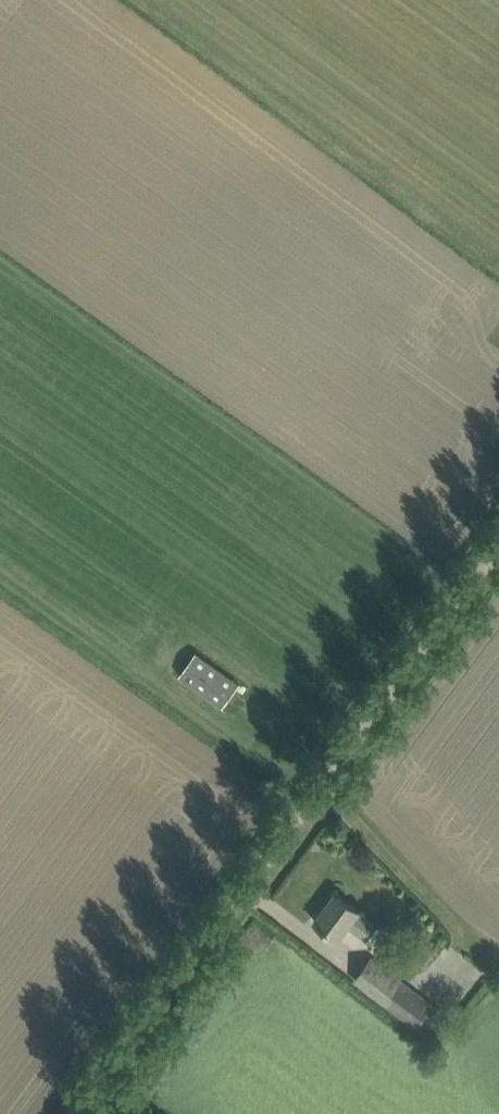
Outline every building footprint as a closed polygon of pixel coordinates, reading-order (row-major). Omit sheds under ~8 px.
[(198,651),(181,674),(224,705),(241,682),(198,651)] [(369,941),(369,940),(379,947),(389,933),(337,893),(316,920),(339,938),(349,925),(369,941)] [(357,978),(415,1022),(439,1041),(455,1019),(373,957),(357,978)]
